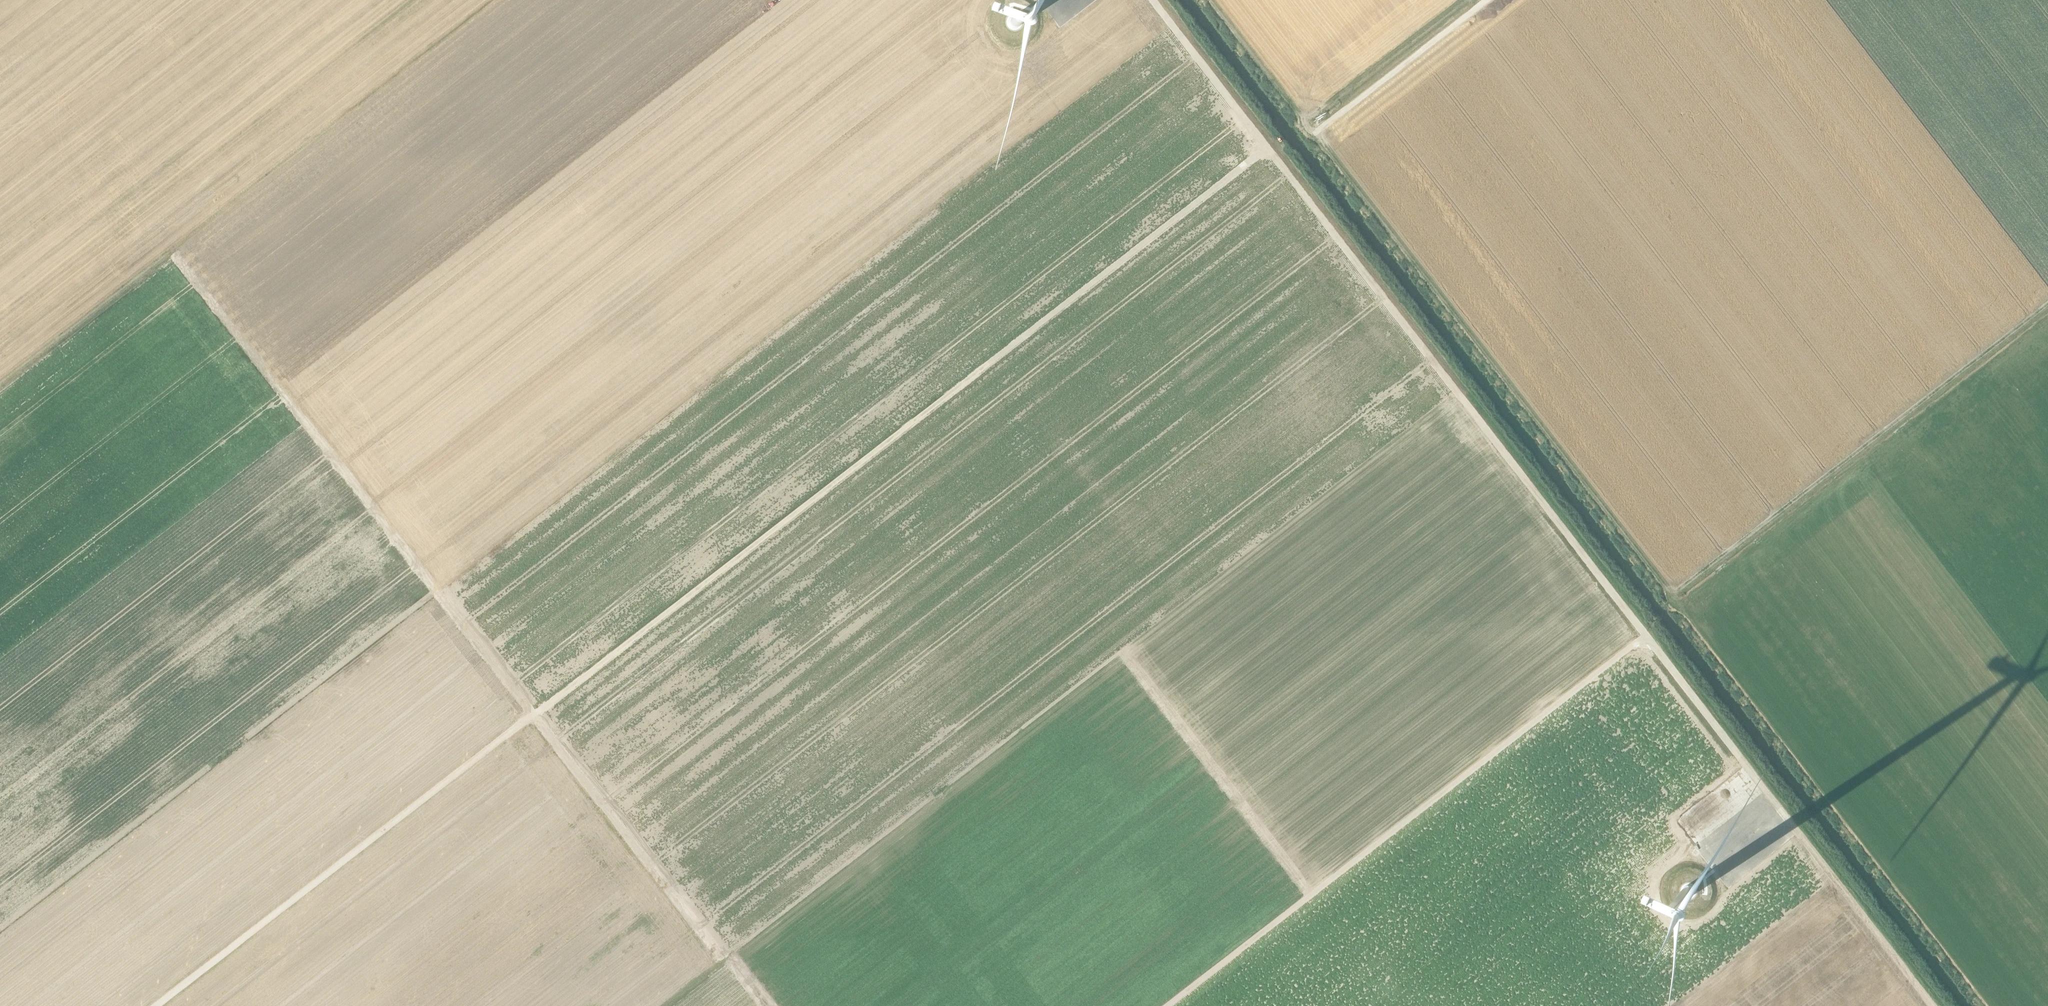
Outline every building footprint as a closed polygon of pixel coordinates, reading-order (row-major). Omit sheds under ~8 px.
[(1020,23),(1021,22),(1020,21),(1020,20),(1019,19),(1019,18),(1018,17),(1017,17),(1016,17),(1015,16),(1014,16),(1013,17),(1012,17),(1011,17),(1010,18),(1010,19),(1009,20),(1009,21),(1008,22),(1009,23),(1009,24),(1009,25),(1010,26),(1010,27),(1011,27),(1012,28),(1013,28),(1014,28),(1015,28),(1016,28),(1017,28),(1018,27),(1019,27),(1019,26),(1020,25),(1020,24),(1020,23)] [(1695,892),(1695,891),(1694,890),(1694,889),(1694,888),(1693,887),(1692,887),(1691,886),(1690,886),(1689,885),(1688,886),(1687,886),(1686,886),(1685,887),(1684,887),(1684,888),(1683,889),(1683,890),(1683,891),(1683,892),(1683,893),(1683,894),(1684,895),(1684,896),(1685,896),(1686,897),(1687,897),(1688,897),(1689,897),(1690,897),(1691,897),(1692,896),(1693,896),(1694,895),(1694,894),(1694,893),(1695,892)]
